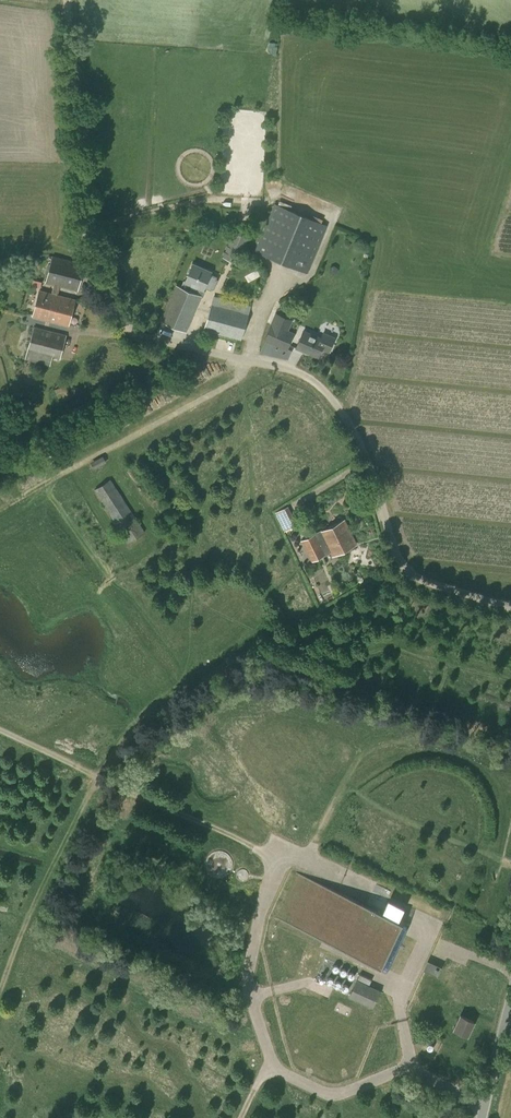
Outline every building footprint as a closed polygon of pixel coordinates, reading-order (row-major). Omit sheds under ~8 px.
[(261,253),(289,265),(299,270),(307,273),(327,226),(274,203),(274,205),(255,251),(261,253)] [(223,257),(237,263),(249,238),(247,237),(251,229),(238,223),(223,257)] [(54,285),(52,290),(59,292),(60,286),(78,290),(85,264),(52,256),(45,283),(54,285)] [(186,290),(177,286),(162,320),(185,330),(200,295),(202,289),(203,290),(211,272),(192,264),(185,281),(189,283),(186,290)] [(33,315),(51,320),(58,295),(59,292),(52,290),(52,294),(39,290),(33,315)] [(58,295),(51,320),(68,325),(75,300),(58,295)] [(219,301),(213,299),(212,302),(204,330),(241,340),(249,311),(219,303),(219,301)] [(278,325),(271,341),(287,348),(294,332),(287,329),(290,322),(282,318),(279,325),(278,325)] [(25,359),(50,366),(52,357),(60,359),(66,335),(34,326),(25,359)] [(320,338),(304,331),(297,347),(318,356),(321,349),(329,353),(335,337),(323,331),(320,338)] [(66,385),(55,389),(60,402),(71,398),(66,385)] [(82,410),(84,418),(101,410),(97,402),(82,410)] [(111,479),(95,489),(128,542),(145,531),(111,479)] [(296,526),(297,525),(288,506),(275,512),(284,531),(286,530),(287,532),(296,527),(296,526)] [(333,555),(356,544),(344,520),(303,541),(312,560),(331,551),(333,555)] [(275,917),(384,968),(385,968),(389,970),(409,925),(296,872),(275,917)] [(368,902),(385,909),(389,897),(373,891),(368,902)] [(391,896),(385,910),(402,917),(408,903),(391,896)] [(427,961),(424,969),(437,975),(440,967),(427,961)] [(324,981),(349,991),(356,973),(331,963),(324,981)] [(368,985),(371,979),(360,974),(350,995),(372,1005),(379,991),(368,985)] [(461,1015),(454,1028),(467,1034),(473,1021),(461,1015)]
